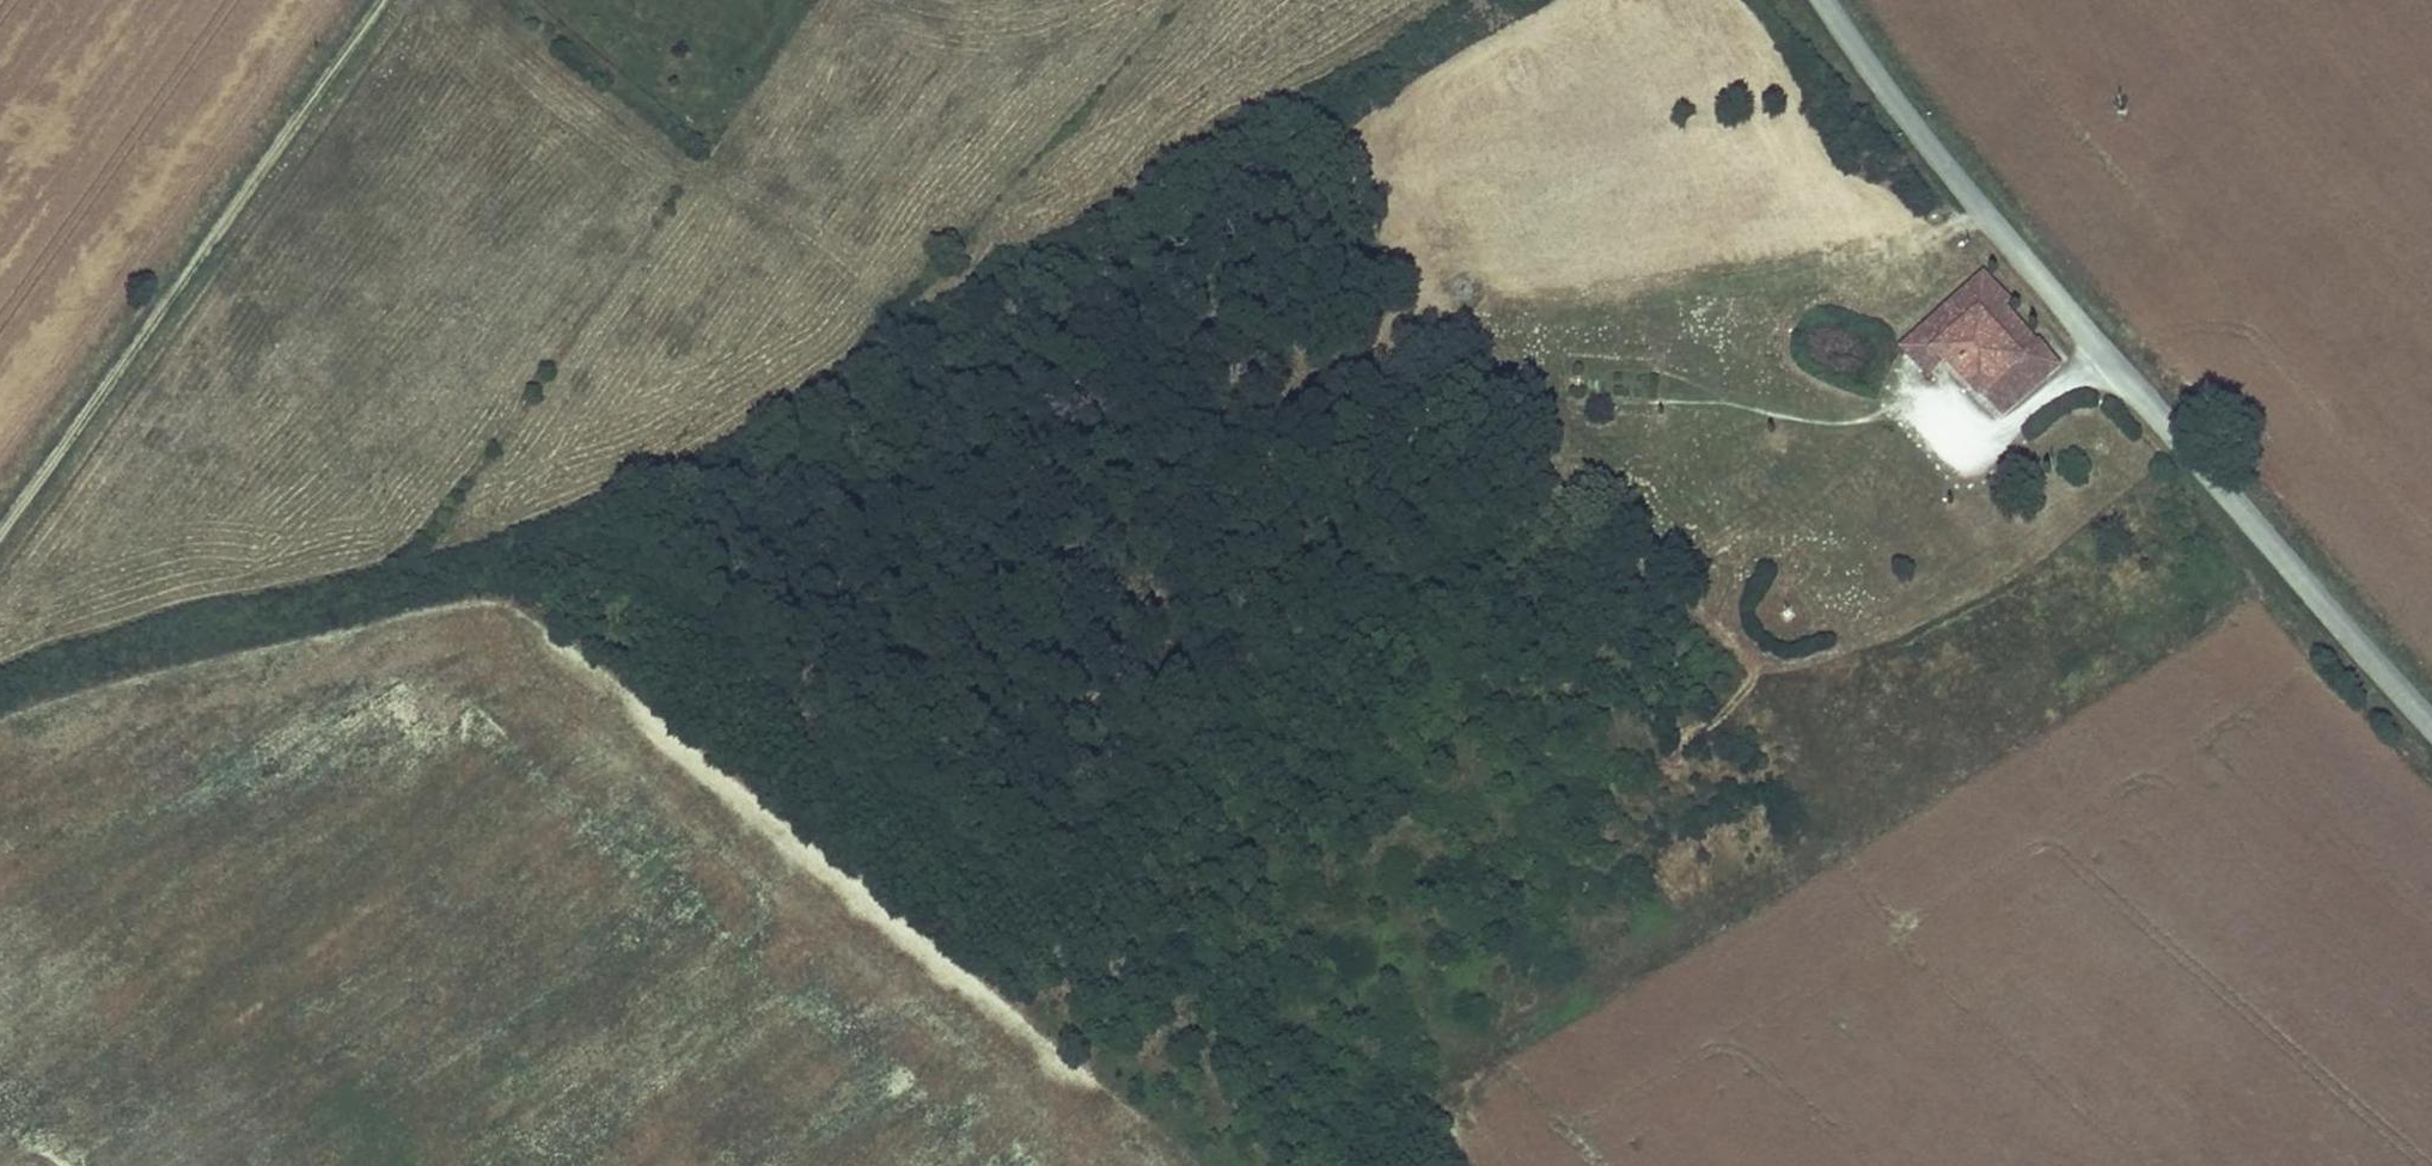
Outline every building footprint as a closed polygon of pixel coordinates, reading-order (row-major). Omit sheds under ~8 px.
[(1908,349),(1934,377),(1949,362),(1937,350),(2000,289),(1986,274),(1908,349)] [(2004,419),(2062,364),(2041,341),(2037,345),(2004,310),(2013,301),(2000,289),(1937,350),(1949,362),(2004,419)]
